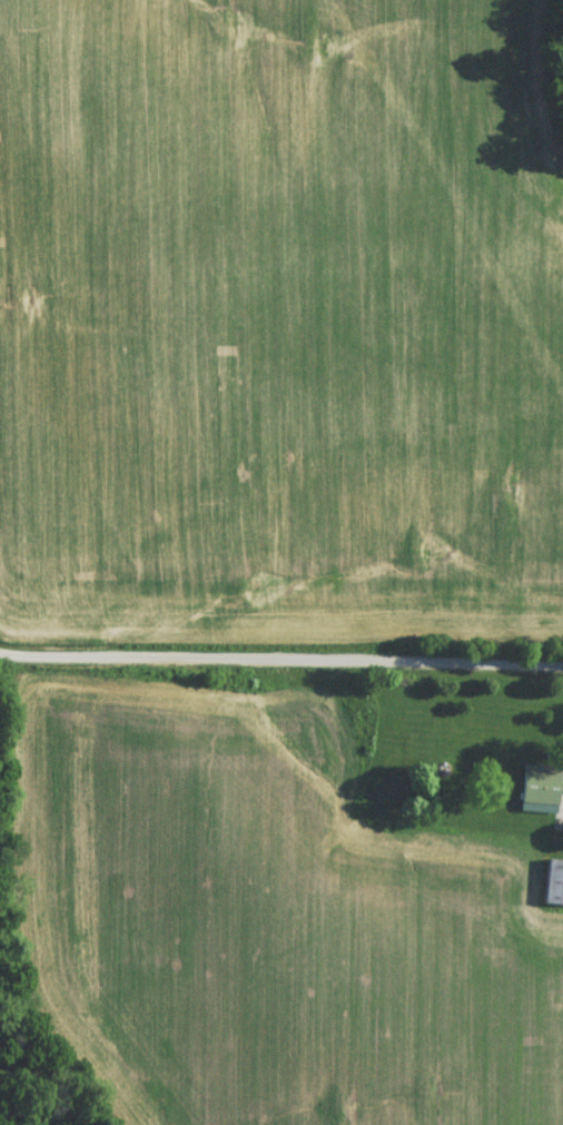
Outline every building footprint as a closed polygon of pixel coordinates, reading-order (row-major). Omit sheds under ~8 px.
[(553,779),(514,779),(514,817),(553,818),(553,779)] [(542,864),(539,908),(562,910),(562,866),(542,864)]
